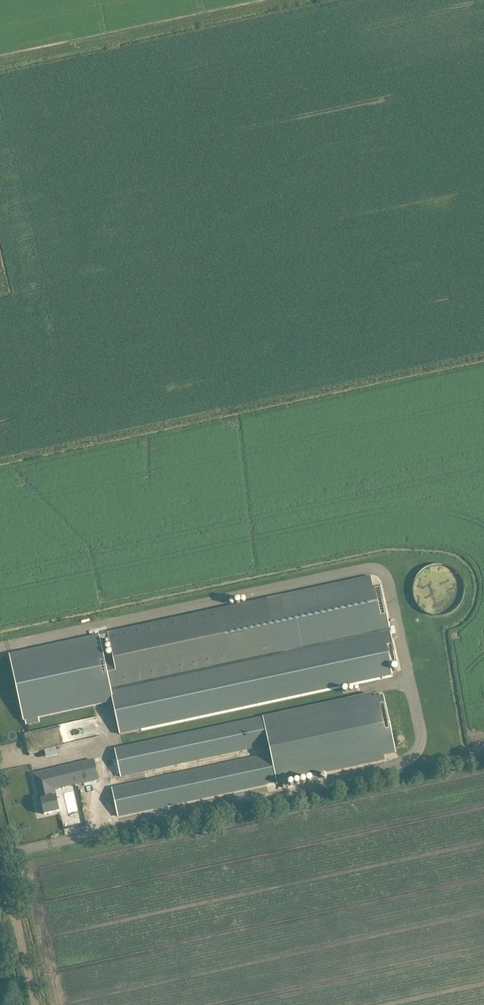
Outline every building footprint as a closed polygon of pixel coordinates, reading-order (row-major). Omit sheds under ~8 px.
[(460,604),(458,566),(425,568),(426,581),(419,581),(420,590),(417,590),(418,602),(431,601),(432,606),(460,604)] [(105,658),(99,633),(11,652),(25,718),(114,699),(121,733),(392,675),(391,670),(402,668),(396,639),(385,641),(381,625),(392,623),(383,578),(372,580),(371,575),(107,632),(112,656),(105,658)] [(384,756),(396,753),(384,695),(372,698),(371,693),(326,703),(301,708),(283,712),(262,717),(123,748),(115,750),(117,759),(120,774),(121,778),(262,747),(263,755),(111,788),(118,818),(265,786),(265,785),(273,784),(277,783),(277,784),(280,784),(279,784),(293,780),(312,776),(321,775),(385,760),(384,756)] [(94,760),(43,772),(33,774),(38,793),(40,792),(42,799),(41,800),(44,815),(54,812),(60,811),(56,796),(54,789),(98,779),(94,760)] [(72,819),(61,822),(63,830),(75,827),(72,819)]
